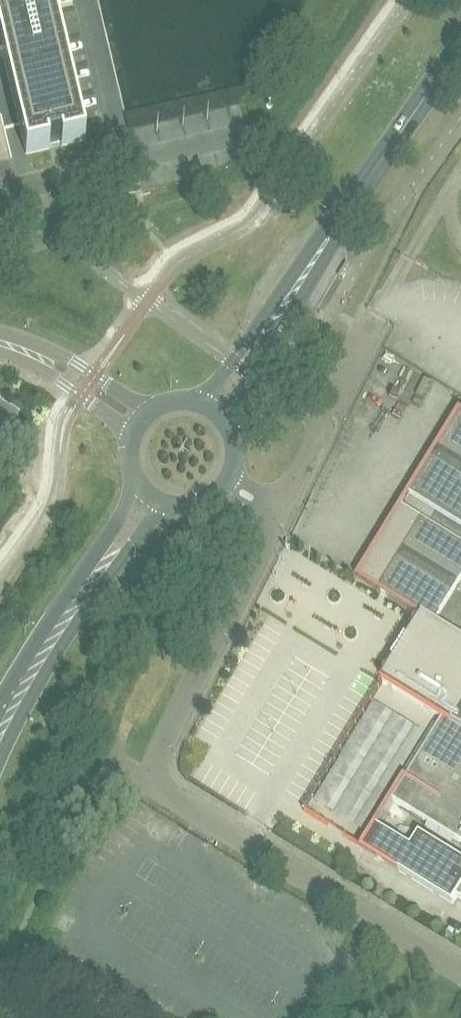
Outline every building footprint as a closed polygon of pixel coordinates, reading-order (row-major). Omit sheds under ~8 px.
[(2,53),(26,154),(49,148),(48,143),(60,141),(61,145),(85,139),(52,0),(0,0),(0,53),(2,53)] [(14,112),(9,88),(0,90),(0,116),(14,112)] [(246,92),(135,117),(138,134),(250,108),(246,92)] [(4,166),(21,163),(18,145),(1,148),(4,166)] [(18,413),(0,401),(0,438),(18,413)] [(396,688),(385,682),(389,675),(387,674),(382,682),(443,719),(363,849),(399,871),(453,904),(457,897),(460,900),(460,413),(419,482),(417,481),(386,532),(387,533),(359,579),(421,617),(422,617),(415,628),(428,636),(415,657),(411,657),(408,659),(407,663),(410,666),(396,688)] [(324,438),(332,442),(343,426),(335,421),(324,438)]
